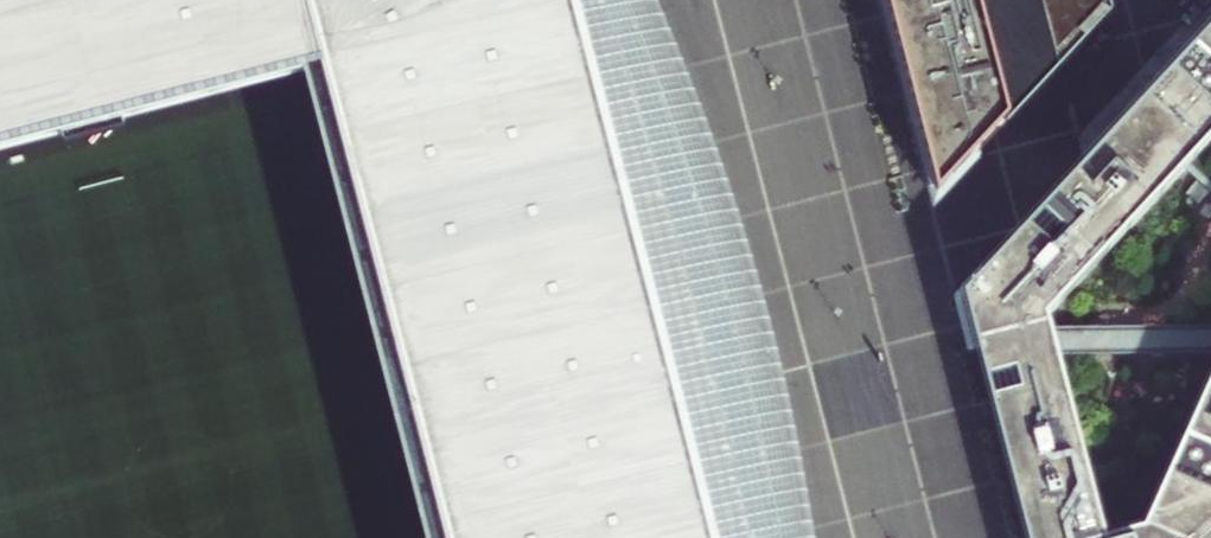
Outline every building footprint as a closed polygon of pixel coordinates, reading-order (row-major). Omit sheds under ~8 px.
[(779,462),(760,375),(736,281),(671,91),(631,0),(0,0),(0,163),(316,85),(428,537),(792,537),(779,462)] [(935,200),(975,157),(1006,124),(1112,10),(1110,0),(883,0),(935,200)] [(973,282),(957,298),(965,330),(991,433),(1000,470),(1017,537),(1094,537),(1048,362),(1210,361),(1210,335),(1041,336),(1039,327),(1177,178),(1210,210),(1210,31),(973,282)] [(1135,537),(1134,537),(1210,537),(1210,368),(1135,537)]
